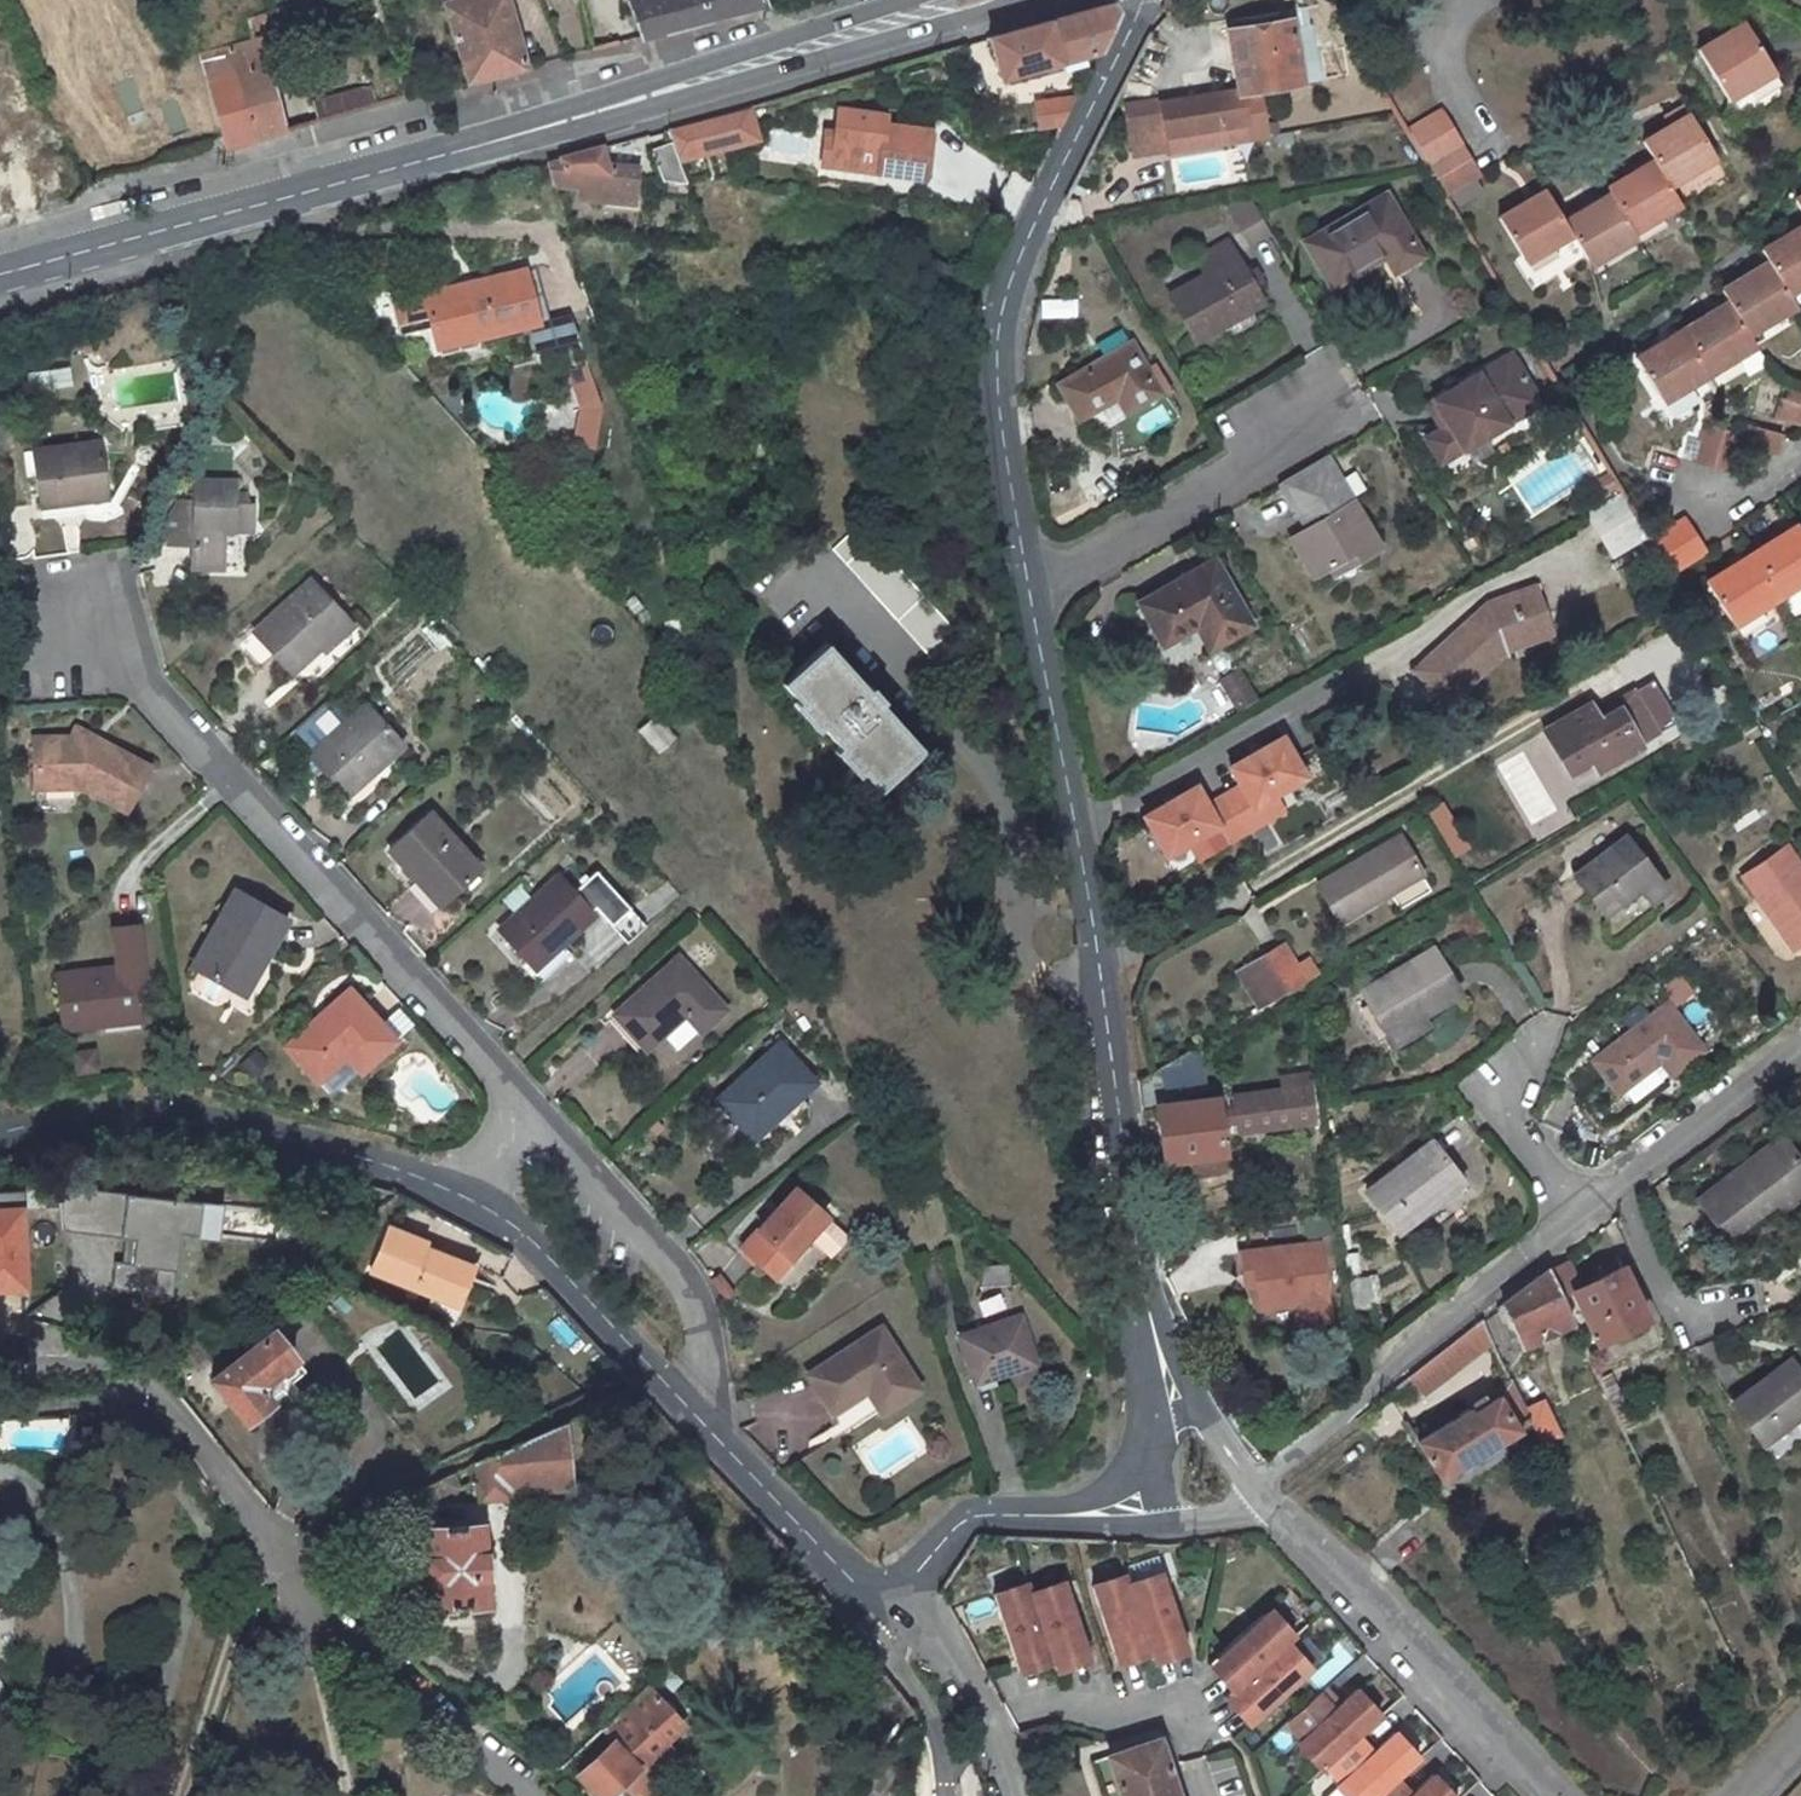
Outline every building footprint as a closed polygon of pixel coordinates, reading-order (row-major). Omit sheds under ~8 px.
[(444,4),(467,82),(526,67),(507,0),(465,0),(444,4)] [(641,38),(670,31),(710,20),(703,0),(637,0),(628,2),(641,38)] [(766,6),(764,0),(703,0),(710,20),(766,6)] [(1002,77),(1087,55),(1096,60),(1120,12),(1113,3),(990,37),(1002,77)] [(1741,80),(1768,64),(1743,20),(1739,13),(1720,23),(1724,31),(1697,47),(1726,98),(1745,86),(1741,80)] [(261,38),(265,37),(261,26),(258,16),(248,19),(252,38),(261,36),(261,38)] [(1290,19),(1228,30),(1239,94),(1261,91),(1301,84),(1292,29),(1290,19)] [(1292,29),(1301,84),(1321,80),(1311,25),(1292,29)] [(268,63),(261,38),(261,36),(252,38),(200,54),(207,78),(268,63)] [(224,148),(286,131),(268,63),(207,78),(224,148)] [(315,102),(319,121),(376,105),(372,88),(315,102)] [(1239,94),(1161,106),(1116,114),(1124,162),(1168,155),(1222,147),(1219,126),(1243,122),(1239,94)] [(1037,101),(1041,127),(1063,124),(1078,96),(1037,101)] [(744,108),(668,130),(672,143),(677,156),(754,138),(744,108)] [(1475,174),(1440,111),(1406,129),(1428,167),(1443,192),(1475,174)] [(840,163),(886,169),(885,176),(926,182),(933,133),(894,128),(895,119),(846,113),(840,163)] [(1713,158),(1688,114),(1642,141),(1653,160),(1664,178),(1692,164),(1694,167),(1713,158)] [(1247,143),(1243,122),(1219,126),(1222,147),(1247,143)] [(677,156),(672,143),(651,150),(663,183),(687,185),(677,156)] [(580,202),(632,210),(636,177),(608,173),(601,148),(548,163),(549,168),(561,168),(559,186),(581,188),(580,202)] [(1660,215),(1679,204),(1664,178),(1653,160),(1605,187),(1609,194),(1629,226),(1657,211),(1660,215)] [(839,171),(885,176),(886,169),(840,163),(839,171)] [(1561,221),(1542,191),(1496,218),(1518,256),(1549,238),(1552,245),(1570,235),(1561,221)] [(1635,237),(1629,226),(1609,194),(1561,221),(1570,235),(1584,259),(1614,242),(1617,247),(1635,237)] [(1386,197),(1307,243),(1332,287),(1385,258),(1394,271),(1421,257),(1412,241),(1422,236),(1415,225),(1406,231),(1386,197)] [(1248,244),(1268,233),(1251,201),(1230,212),(1248,244)] [(1760,249),(1767,260),(1782,286),(1800,275),(1800,224),(1760,249)] [(1263,304),(1227,242),(1195,260),(1204,277),(1169,296),(1195,343),(1263,304)] [(1793,304),(1782,286),(1767,260),(1719,288),(1727,302),(1742,326),(1769,311),(1773,316),(1793,304)] [(539,275),(436,303),(449,354),(551,326),(539,275)] [(1742,326),(1727,302),(1680,330),(1702,367),(1731,351),(1734,356),(1744,375),(1764,363),(1753,345),(1742,326)] [(1705,373),(1702,367),(1680,330),(1635,357),(1655,394),(1683,378),(1687,384),(1705,373)] [(1131,348),(1058,387),(1076,419),(1116,398),(1124,413),(1157,395),(1131,348)] [(1540,404),(1513,355),(1428,403),(1442,427),(1449,424),(1462,447),(1540,404)] [(69,366),(27,371),(30,390),(72,385),(69,366)] [(593,379),(575,384),(587,422),(586,432),(603,435),(606,420),(593,379)] [(1791,381),(1785,398),(1778,396),(1774,415),(1800,422),(1800,384),(1791,381)] [(1740,433),(1706,424),(1696,462),(1731,472),(1739,443),(1774,452),(1781,433),(1743,423),(1740,433)] [(1462,447),(1449,424),(1442,427),(1424,439),(1437,462),(1462,447)] [(102,430),(40,444),(52,497),(115,483),(102,430)] [(603,435),(586,432),(581,454),(599,458),(603,435)] [(1291,473),(1306,503),(1318,524),(1291,540),(1311,576),(1352,554),(1356,561),(1378,548),(1341,484),(1323,454),(1291,473)] [(225,528),(249,529),(250,496),(233,496),(233,479),(198,479),(197,499),(180,498),(172,516),(171,546),(194,546),(194,574),(224,575),(225,528)] [(35,547),(29,487),(0,490),(6,551),(35,547)] [(1622,492),(1588,512),(1612,554),(1647,535),(1622,492)] [(1703,552),(1684,520),(1650,539),(1669,571),(1703,552)] [(979,652),(864,521),(837,545),(951,675),(979,652)] [(1799,522),(1752,552),(1775,589),(1800,573),(1800,525),(1799,522)] [(1775,589),(1752,552),(1706,580),(1729,617),(1758,600),(1762,606),(1779,595),(1775,589)] [(1208,560),(1135,602),(1157,643),(1194,621),(1207,646),(1244,625),(1208,560)] [(315,579),(259,631),(296,671),(352,618),(315,579)] [(1477,617),(1417,670),(1446,702),(1505,650),(1553,631),(1536,586),(1485,605),(1476,613),(1477,617)] [(328,654),(357,627),(352,618),(321,647),(328,654)] [(871,687),(829,640),(786,680),(881,789),(926,749),(885,701),(889,698),(876,683),(871,687)] [(1257,699),(1241,669),(1225,678),(1241,708),(1257,699)] [(1598,706),(1552,733),(1575,774),(1598,762),(1603,770),(1648,744),(1646,740),(1659,733),(1638,696),(1624,705),(1626,709),(1606,720),(1598,706)] [(368,703),(313,754),(344,789),(369,767),(374,772),(405,742),(368,703)] [(1761,726),(1779,716),(1772,704),(1754,714),(1761,726)] [(88,735),(54,731),(49,775),(89,780),(133,806),(157,769),(92,728),(88,735)] [(1237,783),(1221,792),(1244,831),(1259,822),(1252,809),(1273,797),(1304,778),(1280,736),(1228,767),(1237,783)] [(349,795),(374,772),(369,767),(344,789),(349,795)] [(1244,831),(1221,792),(1205,801),(1196,786),(1144,817),(1169,858),(1200,840),(1221,828),(1228,840),(1244,831)] [(1280,810),(1273,797),(1252,809),(1259,822),(1280,810)] [(483,868),(433,814),(394,850),(443,904),(483,868)] [(1228,840),(1221,828),(1200,840),(1208,852),(1228,840)] [(1324,888),(1346,925),(1427,878),(1405,839),(1324,888)] [(1626,840),(1575,878),(1604,919),(1637,894),(1649,908),(1667,894),(1626,840)] [(1784,845),(1742,876),(1791,945),(1800,938),(1800,868),(1784,845)] [(563,874),(502,930),(531,963),(559,938),(564,943),(597,913),(563,874)] [(235,888),(198,967),(206,970),(242,986),(262,941),(274,946),(289,913),(235,888)] [(61,1032),(98,1027),(145,1023),(142,995),(144,995),(136,928),(108,932),(112,969),(55,975),(61,1032)] [(535,968),(564,943),(559,938),(531,963),(535,968)] [(1313,978),(1290,939),(1252,961),(1274,1001),(1306,982),(1313,978)] [(252,992),(274,946),(262,941),(242,986),(252,992)] [(1462,995),(1437,952),(1366,994),(1396,1048),(1424,1032),(1417,1022),(1428,1016),(1462,995)] [(680,957),(617,1012),(646,1047),(687,1015),(700,1030),(725,1008),(680,957)] [(242,986),(206,970),(201,982),(203,989),(230,1001),(236,998),(242,986)] [(352,990),(288,1046),(319,1082),(350,1056),(366,1073),(398,1044),(352,990)] [(1668,1007),(1597,1061),(1620,1093),(1662,1061),(1671,1074),(1702,1051),(1668,1007)] [(1417,1022),(1424,1032),(1434,1026),(1428,1016),(1417,1022)] [(779,1040),(718,1096),(753,1135),(815,1079),(779,1040)] [(1186,1158),(1221,1154),(1219,1135),(1311,1124),(1305,1074),(1278,1077),(1280,1092),(1214,1099),(1206,1100),(1204,1089),(1200,1045),(1139,1082),(1143,1111),(1158,1109),(1164,1160),(1186,1158)] [(92,1046),(68,1051),(73,1075),(97,1070),(92,1046)] [(1698,1201),(1729,1241),(1774,1206),(1800,1186),(1800,1164),(1781,1137),(1698,1201)] [(1434,1141),(1369,1190),(1399,1232),(1441,1199),(1436,1191),(1457,1174),(1434,1141)] [(1223,1169),(1221,1154),(1186,1158),(1188,1172),(1193,1176),(1220,1175),(1223,1169)] [(1464,1182),(1457,1174),(1436,1191),(1441,1199),(1464,1182)] [(1783,1218),(1800,1204),(1800,1186),(1774,1206),(1783,1218)] [(222,1201),(60,1191),(57,1234),(135,1238),(133,1264),(114,1263),(113,1292),(175,1295),(179,1232),(198,1233),(198,1239),(220,1240),(222,1201)] [(807,1198),(744,1246),(769,1279),(811,1247),(817,1255),(828,1269),(849,1252),(832,1230),(807,1198)] [(0,1212),(0,1290),(23,1289),(19,1211),(0,1212)] [(372,1267),(456,1301),(474,1261),(427,1241),(430,1236),(390,1221),(372,1267)] [(1330,1319),(1317,1238),(1235,1251),(1248,1332),(1330,1319)] [(811,1247),(769,1279),(775,1287),(817,1255),(811,1247)] [(1646,1321),(1621,1269),(1579,1288),(1566,1263),(1547,1271),(1560,1299),(1573,1293),(1597,1344),(1646,1321)] [(1521,1348),(1572,1324),(1560,1299),(1547,1271),(1501,1305),(1521,1348)] [(1369,1310),(1365,1278),(1347,1281),(1351,1312),(1369,1310)] [(1022,1317),(960,1338),(976,1386),(1038,1365),(1022,1317)] [(1426,1390),(1491,1343),(1481,1321),(1413,1372),(1426,1390)] [(883,1326),(809,1370),(844,1429),(919,1384),(883,1326)] [(270,1331),(208,1380),(241,1423),(303,1374),(270,1331)] [(1731,1403),(1758,1440),(1800,1409),(1800,1374),(1790,1359),(1731,1403)] [(1474,1401),(1477,1407),(1469,1412),(1467,1408),(1416,1441),(1440,1479),(1517,1430),(1515,1426),(1527,1418),(1509,1380),(1474,1401)] [(508,1495),(568,1488),(568,1484),(562,1421),(473,1463),(478,1502),(508,1499),(508,1495)] [(430,1500),(457,1487),(451,1474),(423,1486),(430,1500)] [(485,1604),(480,1525),(423,1529),(428,1608),(485,1604)] [(1160,1572),(1125,1583),(1145,1643),(1148,1652),(1182,1641),(1160,1572)] [(1123,1574),(1089,1585),(1111,1654),(1145,1643),(1125,1583),(1123,1574)] [(1063,1583),(1029,1593),(1048,1653),(1051,1663),(1085,1652),(1063,1583)] [(1026,1585),(992,1595),(1014,1664),(1048,1653),(1029,1593),(1026,1585)] [(1250,1622),(1210,1657),(1234,1683),(1281,1642),(1288,1636),(1264,1609),(1250,1622)] [(1182,1641),(1148,1652),(1151,1661),(1185,1650),(1182,1641)] [(1305,1669),(1281,1642),(1234,1683),(1227,1690),(1250,1716),(1297,1675),(1305,1669)] [(1145,1643),(1111,1654),(1114,1663),(1148,1652),(1145,1643)] [(1085,1652),(1051,1663),(1054,1672),(1088,1661),(1085,1652)] [(1048,1653),(1014,1664),(1017,1674),(1051,1663),(1048,1653)] [(1234,1683),(1210,1657),(1203,1663),(1227,1690),(1234,1683)] [(611,1739),(657,1698),(646,1687),(601,1729),(611,1739)] [(1327,1709),(1313,1693),(1284,1719),(1298,1734),(1291,1740),(1316,1769),(1323,1762),(1352,1736),(1374,1716),(1350,1688),(1327,1709)] [(1250,1716),(1227,1690),(1219,1696),(1243,1723),(1250,1716)] [(681,1725),(657,1698),(611,1739),(574,1773),(596,1795),(602,1795),(681,1725)] [(1352,1736),(1323,1762),(1336,1777),(1330,1784),(1340,1795),(1372,1795),(1391,1780),(1413,1760),(1388,1732),(1366,1751),(1352,1736)] [(1109,1757),(1122,1795),(1178,1795),(1159,1740),(1109,1757)] [(1391,1780),(1372,1795),(1446,1795),(1427,1775),(1404,1795),(1391,1780)]
